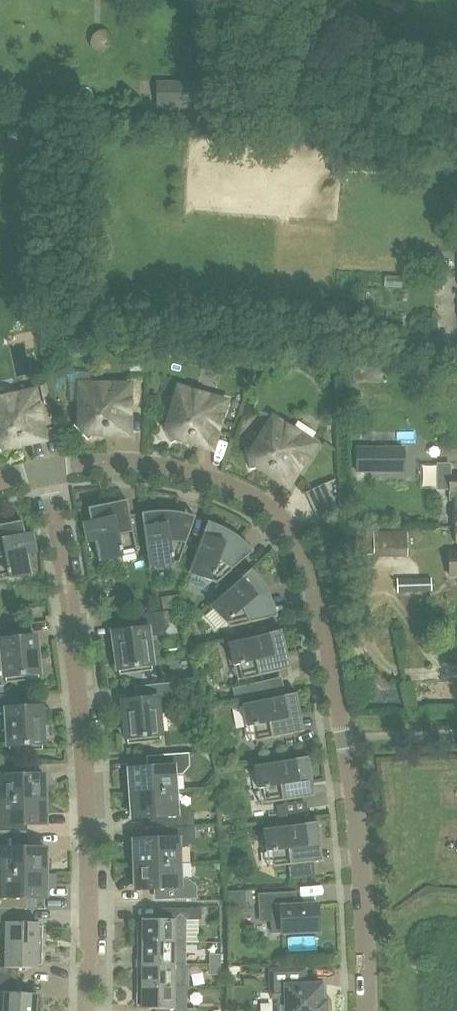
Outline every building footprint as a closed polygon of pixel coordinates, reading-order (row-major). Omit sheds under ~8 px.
[(208,81),(156,81),(156,109),(208,109),(208,81)] [(82,417),(74,426),(88,441),(97,433),(106,433),(107,429),(113,429),(113,433),(130,433),(130,385),(82,385),(82,402),(84,402),(84,411),(82,411),(82,417)] [(171,420),(161,425),(171,444),(182,438),(191,441),(192,437),(198,439),(197,443),(213,448),(227,402),(181,388),(176,405),(178,406),(175,414),(173,413),(171,420)] [(0,398),(0,450),(6,454),(13,445),(22,443),(21,439),(27,438),(28,442),(45,438),(35,391),(0,398)] [(257,447),(246,449),(250,470),(262,467),(270,473),(272,469),(277,473),(275,476),(289,485),(315,445),(275,419),(265,434),(267,435),(262,442),(261,441),(257,447)] [(355,447),(355,472),(380,472),(380,447),(355,447)] [(417,476),(415,454),(391,456),(393,478),(417,476)] [(91,523),(84,524),(87,542),(94,541),(99,562),(104,561),(122,557),(121,551),(136,548),(129,509),(128,509),(128,510),(107,514),(107,511),(106,511),(106,508),(96,510),(96,508),(96,507),(88,508),(91,523)] [(149,512),(141,513),(149,567),(178,563),(192,525),(186,523),(180,522),(173,520),(167,520),(160,519),(159,513),(150,514),(149,512)] [(8,574),(9,579),(28,576),(33,575),(29,554),(36,552),(32,534),(25,536),(22,521),(15,523),(15,524),(16,525),(6,527),(7,531),(6,531),(7,534),(0,535),(0,575),(8,574)] [(227,540),(221,536),(223,530),(214,527),(215,524),(208,522),(188,573),(216,583),(246,556),(242,552),(237,547),(232,543),(227,540)] [(373,535),(356,536),(356,555),(374,555),(374,557),(407,557),(407,531),(373,531),(373,535)] [(259,594),(256,588),(261,584),(254,577),(256,575),(251,569),(210,605),(230,627),(269,618),(267,612),(265,606),(262,600),(259,594)] [(431,578),(397,578),(397,593),(431,592),(431,578)] [(134,630),(114,633),(119,676),(153,671),(148,637),(162,636),(170,627),(168,612),(132,617),(134,630)] [(37,637),(17,639),(15,625),(0,627),(0,650),(5,649),(8,683),(41,680),(37,637)] [(281,630),(228,643),(234,666),(240,665),(243,680),(281,671),(276,650),(283,648),(281,638),(283,638),(281,630)] [(265,681),(233,688),(235,700),(268,694),(265,681)] [(144,700),(123,702),(127,745),(161,742),(157,708),(172,706),(180,698),(178,683),(143,686),(144,700)] [(296,693),(243,704),(247,728),(253,727),(256,742),(295,734),(291,712),(297,711),(295,701),(298,701),(296,693)] [(3,718),(10,724),(11,752),(45,750),(42,707),(22,708),(21,695),(0,696),(0,718),(3,718)] [(155,767),(130,769),(131,794),(175,791),(174,776),(183,775),(190,766),(189,754),(155,756),(155,767)] [(309,757),(255,765),(258,789),(264,788),(267,804),(306,798),(302,776),(309,775),(307,765),(310,765),(309,757)] [(0,764),(0,785),(0,801),(44,800),(44,775),(18,775),(17,763),(0,764)] [(175,791),(131,794),(133,819),(159,817),(159,828),(194,826),(193,814),(185,806),(176,807),(175,791)] [(19,837),(19,825),(45,825),(44,800),(0,801),(1,817),(0,817),(0,837),(19,837)] [(285,805),(277,806),(279,820),(287,819),(285,805)] [(318,822),(264,828),(266,853),(272,852),(274,867),(313,863),(311,841),(318,840),(316,830),(319,830),(318,822)] [(160,839),(134,840),(135,865),(179,863),(178,848),(187,848),(195,839),(194,826),(159,828),(160,839)] [(0,837),(0,858),(1,858),(1,873),(45,873),(45,848),(19,848),(19,837),(0,837)] [(179,863),(135,865),(136,890),(162,889),(162,900),(197,900),(197,886),(188,879),(179,879),(179,863)] [(19,910),(19,898),(45,898),(45,873),(1,873),(1,889),(0,889),(0,910),(19,910)] [(252,890),(229,891),(229,902),(252,901),(252,890)] [(289,892),(258,894),(260,922),(270,921),(271,933),(281,932),(281,933),(319,931),(318,905),(289,906),(289,892)] [(138,923),(137,942),(174,942),(186,943),(186,920),(201,920),(201,909),(168,908),(168,920),(142,920),(142,923),(138,923)] [(6,923),(6,945),(43,946),(43,927),(38,927),(38,923),(13,923),(13,910),(0,910),(0,923),(6,923)] [(137,942),(137,959),(142,959),(142,964),(186,964),(186,943),(174,942),(137,942)] [(11,981),(12,968),(37,969),(37,965),(42,966),(43,946),(6,945),(5,968),(0,968),(0,980),(11,981)] [(200,954),(200,964),(209,964),(209,954),(200,954)] [(209,964),(209,966),(220,966),(220,954),(209,954),(209,964)] [(137,970),(137,987),(174,986),(174,965),(185,965),(186,964),(142,964),(142,970),(137,970)] [(209,966),(209,976),(220,975),(220,966),(209,966)] [(228,966),(228,975),(241,975),(240,966),(228,966)] [(306,985),(305,969),(269,970),(270,998),(278,998),(278,1010),(326,1010),(326,1001),(322,1001),(322,984),(306,985)] [(41,998),(36,998),(36,995),(11,993),(11,981),(0,980),(0,1010),(40,1010),(41,998)] [(137,1006),(142,1006),(142,1009),(167,1009),(167,1010),(197,1010),(197,1009),(186,1009),(186,986),(174,986),(137,987),(137,1006)]
